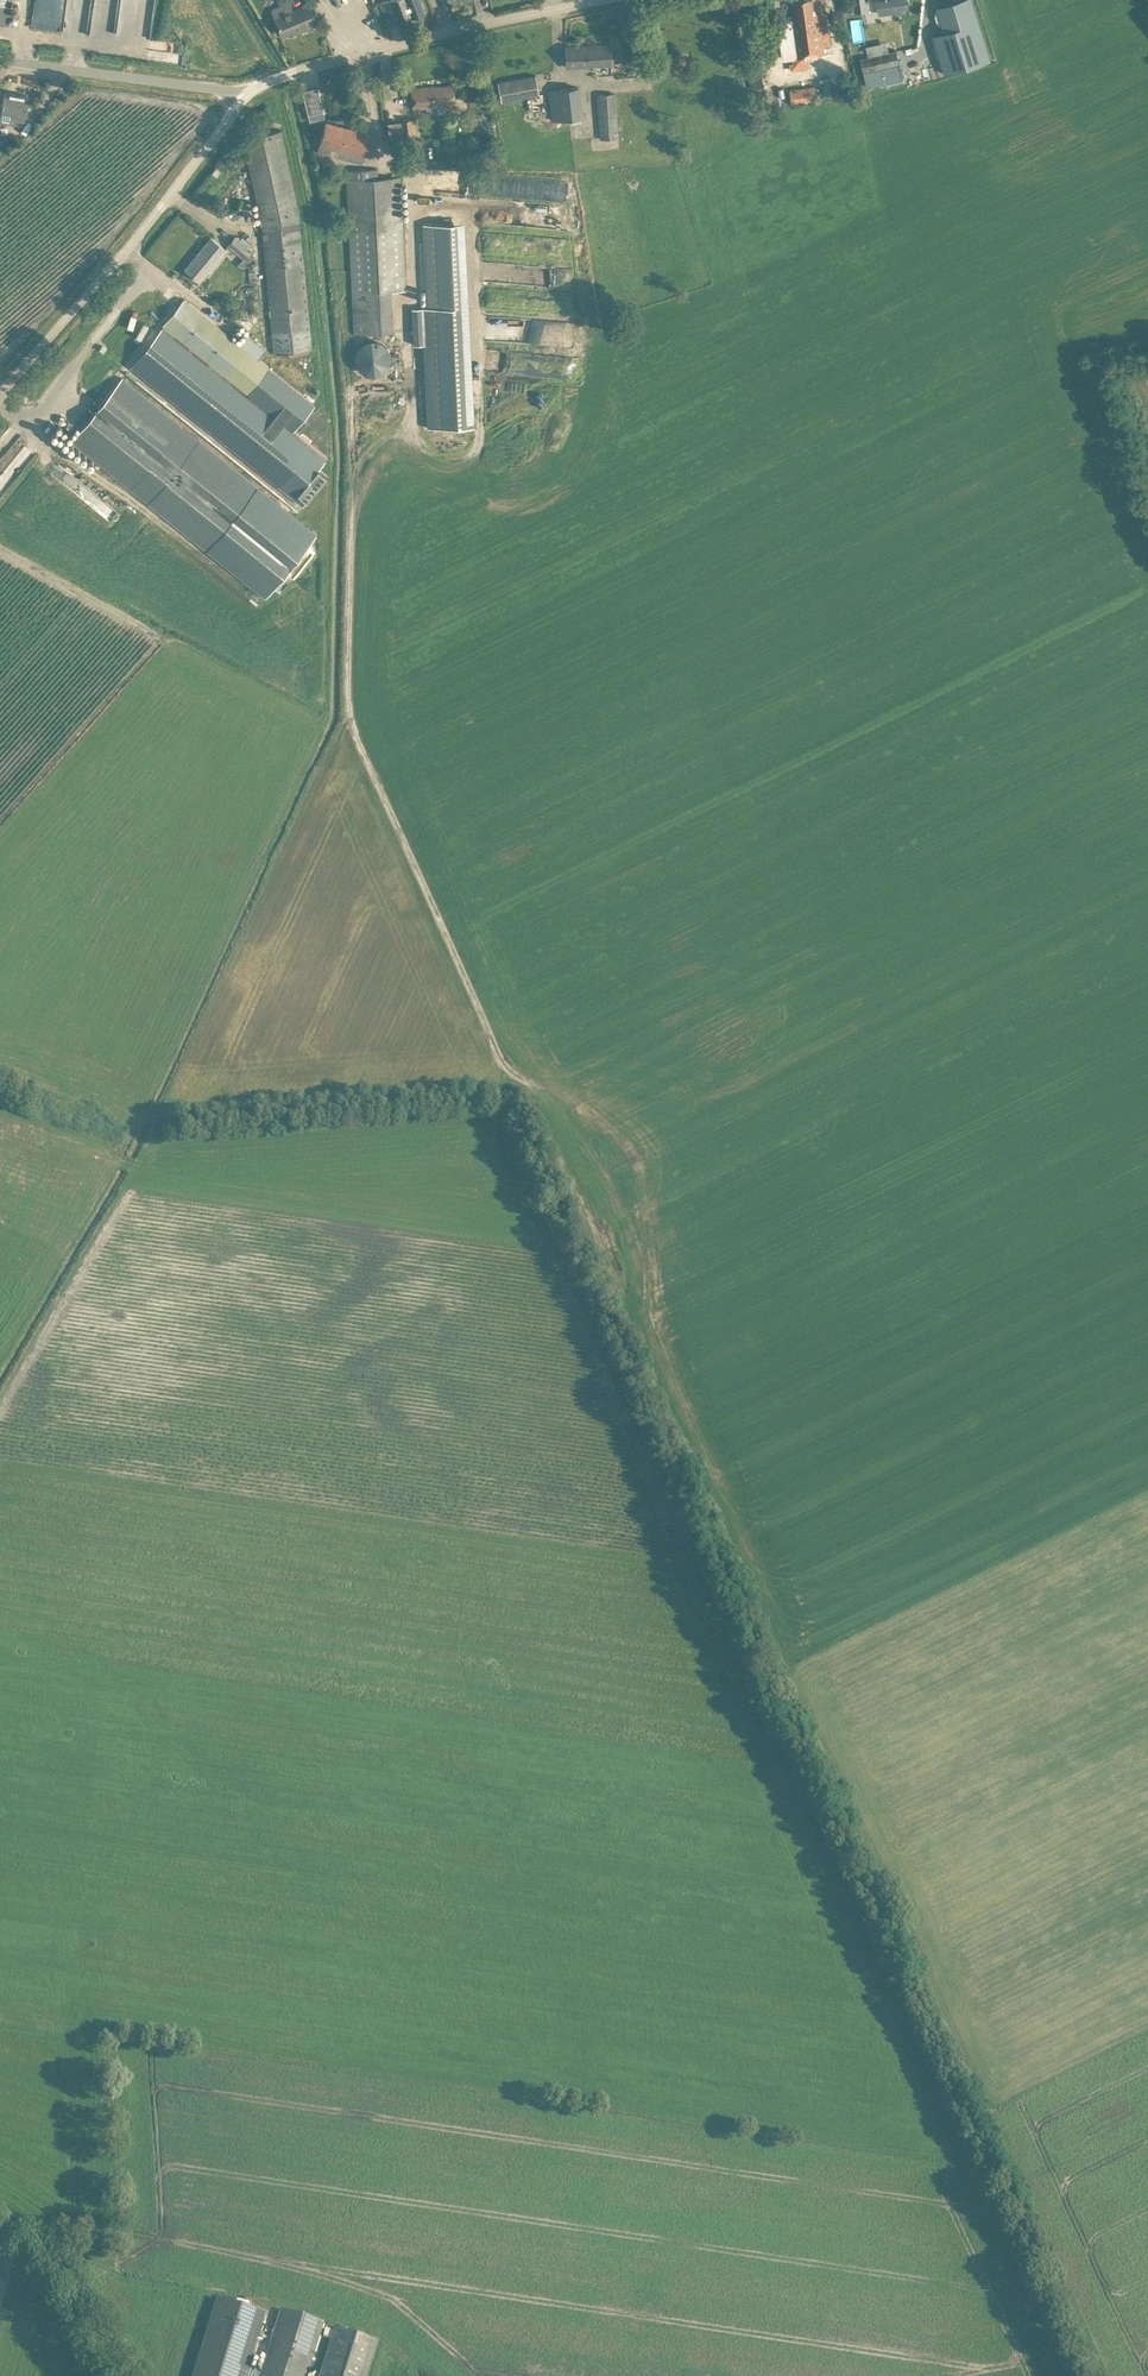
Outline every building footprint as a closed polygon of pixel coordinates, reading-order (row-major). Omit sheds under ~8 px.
[(11,0),(0,0),(0,23),(8,24),(11,0)] [(317,23),(309,4),(293,11),(289,0),(272,7),(283,34),(307,24),(308,27),(317,23)] [(380,2),(389,25),(425,11),(421,0),(386,0),(380,2)] [(826,13),(824,0),(793,0),(796,18),(778,20),(785,70),(812,67),(811,55),(832,52),(827,13),(826,13)] [(856,12),(869,10),(867,0),(854,0),(856,12)] [(878,5),(885,4),(885,7),(890,10),(902,8),(902,12),(910,10),(908,1),(909,1),(909,0),(877,0),(878,5)] [(933,34),(942,62),(945,70),(945,73),(991,58),(973,0),(955,0),(937,6),(945,31),(933,34)] [(566,66),(611,65),(610,44),(566,46),(566,66)] [(861,56),(869,55),(867,46),(859,48),(861,56)] [(897,50),(860,59),(864,72),(900,63),(897,50)] [(766,86),(759,55),(745,58),(751,89),(758,88),(766,86)] [(905,73),(871,84),(874,94),(908,83),(905,73)] [(497,81),(501,101),(539,95),(536,74),(497,81)] [(792,104),(816,100),(813,78),(789,82),(792,104)] [(448,108),(456,107),(453,84),(435,86),(435,84),(411,87),(414,109),(448,105),(448,108)] [(549,89),(551,120),(580,117),(577,86),(549,89)] [(308,113),(323,110),(317,87),(303,90),(308,113)] [(23,124),(29,96),(0,91),(0,124),(1,120),(23,124)] [(596,93),(600,138),(618,137),(615,92),(596,93)] [(415,139),(413,118),(401,119),(403,144),(408,143),(409,150),(422,149),(421,138),(415,139)] [(317,150),(363,163),(371,134),(325,121),(317,150)] [(260,134),(246,149),(262,224),(274,353),(283,352),(312,349),(299,212),(284,141),(281,129),(260,134)] [(221,171),(216,166),(212,172),(217,176),(221,171)] [(378,177),(377,167),(345,169),(353,332),(392,331),(389,290),(408,288),(401,176),(378,177)] [(431,172),(430,189),(498,195),(498,191),(494,191),(495,178),(431,172)] [(426,305),(411,306),(413,342),(422,342),(427,427),(472,425),(467,305),(463,221),(422,222),(426,305)] [(254,254),(250,251),(252,248),(236,235),(228,245),(243,257),(238,264),(243,268),(254,254)] [(200,280),(226,249),(211,237),(185,268),(200,280)] [(257,288),(255,269),(248,270),(250,289),(257,288)] [(161,327),(130,366),(131,366),(302,504),(303,505),(327,474),(318,467),(327,456),(293,428),(314,403),(308,398),(257,357),(264,349),(246,334),(239,342),(185,299),(164,325),(161,327)] [(373,373),(374,373),(376,373),(377,372),(379,372),(380,371),(381,371),(382,370),(384,369),(385,368),(386,367),(386,366),(387,365),(388,363),(388,362),(389,361),(389,359),(389,358),(389,356),(389,355),(389,353),(389,352),(388,351),(388,349),(387,348),(386,347),(386,346),(385,345),(384,344),(382,343),(381,342),(380,341),(377,340),(376,340),(374,340),(373,340),(370,340),(369,340),(367,341),(366,341),(365,342),(363,343),(362,344),(361,345),(360,346),(359,347),(359,348),(358,349),(357,351),(357,352),(357,353),(356,355),(356,356),(356,358),(357,359),(357,361),(357,362),(358,363),(359,365),(359,366),(360,367),(361,368),(362,369),(363,370),(365,371),(366,371),(367,372),(369,372),(370,373),(371,373),(373,373)] [(122,376),(70,440),(137,495),(187,535),(206,550),(265,597),(273,587),(279,593),(290,580),(315,548),(308,543),(316,534),(316,533),(294,515),(258,486),(251,480),(123,377),(122,376)] [(45,472),(15,509),(70,553),(100,516),(45,472)] [(264,2315),(257,2313),(216,2300),(193,2375),(245,2375),(264,2315)] [(260,2375),(307,2375),(324,2323),(281,2309),(260,2375)] [(378,2341),(334,2327),(319,2375),(368,2375),(378,2341)]
